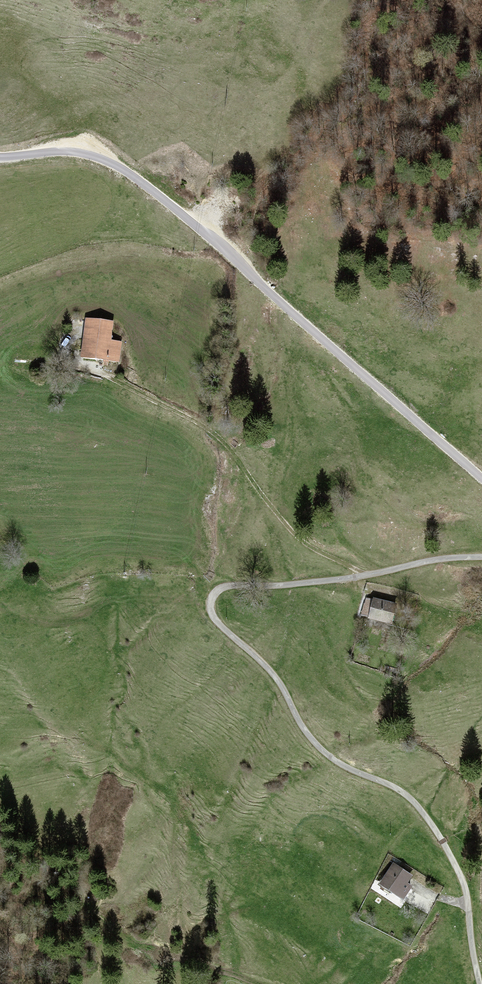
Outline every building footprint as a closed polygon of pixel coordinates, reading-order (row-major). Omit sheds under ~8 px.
[(89,320),(82,358),(119,364),(123,343),(112,342),(115,324),(89,320)] [(372,598),(366,619),(391,626),(397,606),(372,598)] [(414,876),(394,865),(381,887),(402,898),(414,876)]
